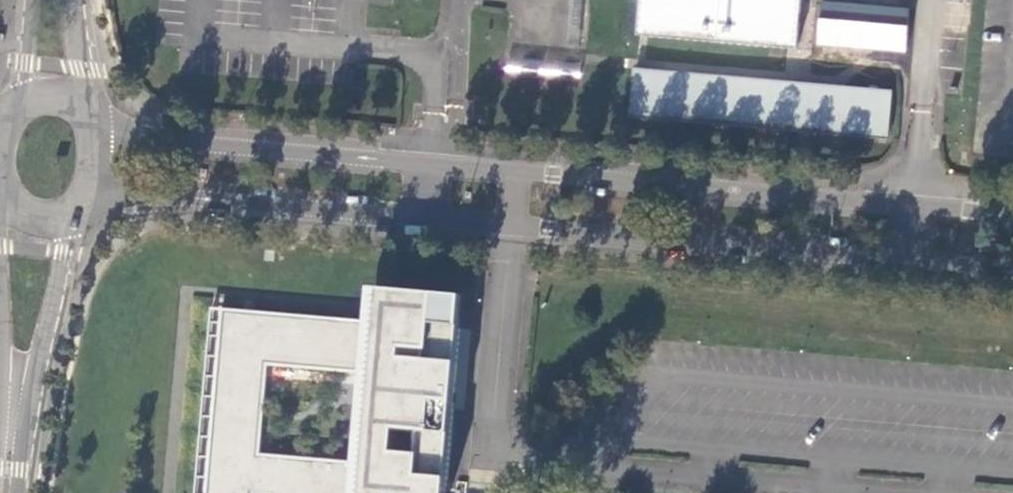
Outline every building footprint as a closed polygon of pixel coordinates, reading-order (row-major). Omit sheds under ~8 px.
[(637,35),(639,35),(654,36),(729,43),(797,48),(802,0),(640,0),(637,35)] [(907,53),(910,8),(817,0),(814,47),(857,50),(872,51),(907,53)] [(885,138),(890,138),(894,93),(849,89),(844,88),(841,88),(834,87),(789,83),(744,79),(736,78),(729,78),(684,74),(681,73),(638,69),(634,115),(639,115),(680,119),(684,119),(725,123),(730,124),(735,124),(740,125),(781,128),(785,129),(789,129),(830,133),(835,133),(840,134),(845,134),(885,138)] [(361,306),(360,322),(212,309),(208,308),(192,492),(458,492),(473,295),(364,286),(362,299),(361,306)]
